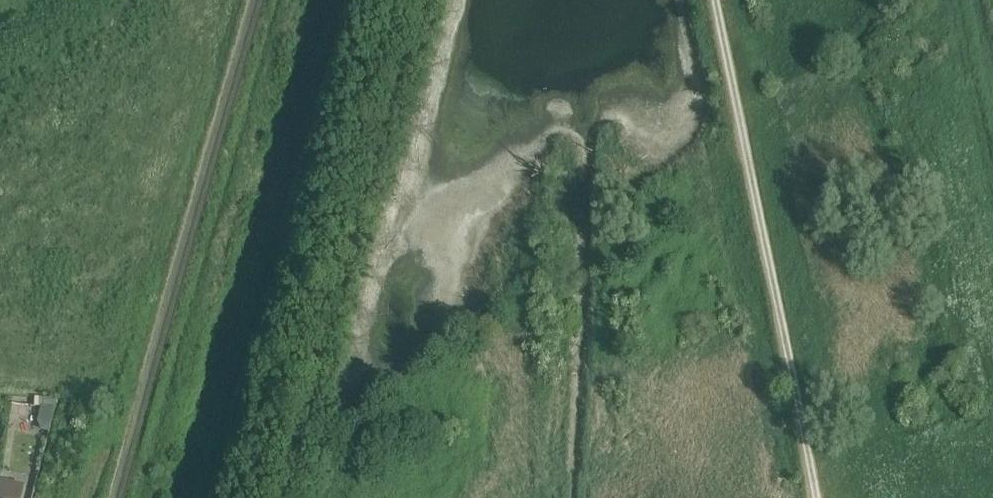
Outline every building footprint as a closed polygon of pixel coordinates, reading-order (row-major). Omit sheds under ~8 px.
[(47,394),(45,423),(57,424),(59,395),(47,394)] [(19,406),(18,426),(39,427),(40,408),(19,406)] [(23,488),(0,485),(0,497),(21,497),(23,488)]
